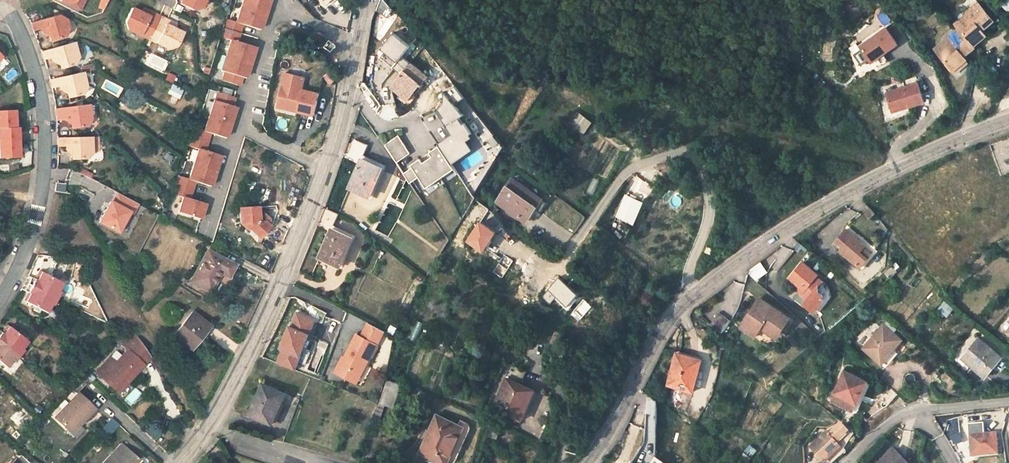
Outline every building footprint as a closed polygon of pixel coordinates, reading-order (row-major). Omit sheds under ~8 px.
[(78,12),(84,0),(57,0),(78,12)] [(106,0),(98,0),(96,6),(102,9),(106,0)] [(205,0),(182,0),(180,4),(192,11),(202,7),(205,0)] [(235,22),(244,24),(261,30),(270,0),(242,0),(235,22)] [(1008,12),(1008,0),(1001,0),(999,2),(1008,13),(1008,12)] [(976,46),(974,44),(984,34),(981,30),(993,20),(977,4),(966,15),(968,17),(957,27),(959,30),(947,41),(951,45),(940,56),(953,69),(965,57),(976,46)] [(129,29),(148,39),(159,16),(151,12),(149,16),(141,13),(130,7),(124,20),(129,29)] [(144,8),(141,13),(149,16),(151,12),(144,8)] [(56,16),(31,22),(34,31),(40,30),(42,35),(51,36),(53,41),(63,39),(69,31),(67,21),(56,16)] [(181,33),(171,28),(165,25),(167,19),(159,16),(148,39),(168,49),(175,45),(181,33)] [(175,23),(167,19),(165,25),(171,28),(175,23)] [(226,19),(223,27),(231,30),(241,33),(244,24),(235,22),(226,19)] [(860,63),(868,59),(870,63),(901,46),(890,26),(851,47),(860,63)] [(240,36),(241,33),(231,30),(223,27),(220,37),(230,39),(238,42),(240,36)] [(238,42),(230,39),(220,71),(223,72),(224,72),(233,74),(242,77),(246,79),(256,47),(243,43),(238,42)] [(75,41),(41,50),(43,59),(50,57),(52,62),(57,61),(58,66),(62,65),(63,68),(73,64),(79,54),(75,41)] [(936,52),(940,56),(951,45),(947,41),(936,52)] [(968,61),(965,57),(953,69),(957,72),(968,61)] [(410,96),(421,79),(427,72),(410,59),(393,83),(402,90),(410,96)] [(82,72),(94,69),(92,63),(79,67),(80,72),(82,72)] [(332,85),(338,79),(332,71),(326,75),(332,85)] [(80,72),(48,80),(50,88),(57,86),(58,91),(63,90),(64,94),(68,93),(69,97),(80,94),(85,82),(82,72),(80,72)] [(223,72),(221,80),(239,86),(242,77),(233,74),(224,72),(223,72)] [(315,114),(319,93),(302,89),(304,76),(284,72),(282,85),(278,105),(298,109),(298,111),(315,114)] [(427,83),(421,79),(410,96),(402,90),(398,96),(410,105),(427,83)] [(890,110),(921,98),(913,82),(884,93),(890,110)] [(171,83),(167,95),(179,100),(184,88),(171,83)] [(455,87),(444,91),(455,104),(464,98),(455,87)] [(442,119),(446,126),(452,121),(453,122),(455,121),(460,117),(465,114),(455,104),(444,91),(444,103),(438,109),(444,118),(442,119)] [(216,92),(214,100),(223,103),(232,106),(235,98),(216,92)] [(214,100),(212,100),(203,131),(211,133),(227,138),(236,107),(232,106),(223,103),(214,100)] [(88,104),(53,108),(53,115),(60,115),(62,120),(66,120),(68,124),(72,124),(72,127),(81,126),(90,116),(88,104)] [(2,131),(18,131),(18,112),(0,113),(0,131),(2,131)] [(585,134),(593,122),(580,112),(571,124),(585,134)] [(452,164),(474,150),(468,141),(473,138),(471,134),(472,133),(466,122),(463,122),(460,117),(455,121),(453,122),(452,121),(446,126),(452,134),(438,144),(439,146),(445,154),(452,164)] [(193,128),(187,145),(197,148),(205,151),(211,133),(203,131),(193,128)] [(489,143),(481,150),(491,162),(507,149),(491,128),(483,135),(489,143)] [(2,131),(3,147),(22,147),(21,131),(18,131),(2,131)] [(385,145),(397,163),(410,153),(398,135),(385,145)] [(91,136),(54,136),(54,145),(63,144),(63,151),(67,151),(67,154),(71,155),(72,158),(84,158),(91,146),(91,136)] [(354,186),(374,195),(381,179),(377,178),(382,166),(366,158),(370,145),(360,140),(352,158),(363,164),(354,186)] [(445,154),(439,146),(430,152),(432,156),(423,162),(420,159),(411,165),(412,167),(413,169),(419,177),(427,188),(455,169),(452,164),(445,154)] [(23,162),(22,147),(3,147),(4,162),(23,162)] [(211,186),(221,156),(205,151),(197,148),(187,179),(196,182),(211,186)] [(410,183),(419,177),(413,169),(412,167),(404,173),(410,183)] [(190,199),(196,182),(187,179),(181,177),(176,194),(181,196),(190,199)] [(65,192),(66,183),(56,182),(54,190),(65,192)] [(498,205),(526,225),(541,201),(513,182),(498,205)] [(116,192),(112,200),(116,203),(120,205),(125,208),(131,211),(129,214),(133,215),(138,204),(116,192)] [(629,209),(634,199),(625,195),(620,205),(629,209)] [(190,199),(181,196),(177,212),(201,219),(206,203),(194,200),(190,199)] [(245,218),(250,223),(262,234),(274,221),(266,214),(262,215),(260,208),(258,199),(239,204),(241,218),(245,218)] [(112,200),(110,200),(98,223),(119,234),(129,214),(131,211),(125,208),(120,205),(116,203),(112,200)] [(541,201),(526,225),(530,228),(545,204),(541,201)] [(268,206),(260,208),(262,215),(266,214),(274,221),(275,212),(268,206)] [(322,255),(343,265),(350,249),(346,247),(351,236),(335,227),(340,215),(330,210),(322,228),(331,232),(322,255)] [(860,269),(867,261),(858,253),(862,249),(864,246),(846,232),(836,242),(853,257),(850,260),(860,269)] [(871,256),(862,249),(858,253),(867,261),(871,256)] [(206,250),(190,282),(218,296),(234,266),(206,250)] [(817,288),(822,281),(816,276),(818,273),(803,261),(790,276),(804,287),(806,297),(809,300),(806,304),(814,311),(824,298),(822,291),(817,288)] [(774,273),(766,262),(752,272),(762,281),(774,273)] [(887,269),(892,276),(900,270),(895,263),(887,269)] [(31,287),(62,301),(69,286),(59,281),(52,278),(43,274),(38,283),(34,281),(31,287)] [(832,288),(822,281),(817,288),(822,291),(824,298),(814,311),(823,312),(833,297),(832,288)] [(39,309),(46,312),(53,315),(58,305),(60,306),(62,301),(31,287),(28,294),(32,296),(29,304),(39,309)] [(762,297),(757,303),(771,313),(775,307),(762,297)] [(947,317),(953,308),(944,302),(938,310),(947,317)] [(764,323),(780,335),(791,320),(775,307),(771,313),(757,303),(742,326),(755,336),(759,330),(764,323)] [(196,334),(200,336),(207,326),(190,311),(170,334),(186,347),(196,334)] [(297,311),(291,325),(301,329),(311,333),(317,319),(297,311)] [(711,325),(722,333),(731,322),(720,313),(711,325)] [(361,334),(353,331),(336,375),(362,385),(384,329),(366,321),(361,334)] [(775,342),(780,335),(764,323),(759,330),(775,342)] [(289,325),(279,348),(282,349),(291,353),(301,357),(311,333),(301,329),(291,325),(289,325)] [(865,350),(887,369),(898,356),(894,353),(903,341),(884,325),(865,350)] [(22,335),(14,327),(8,334),(4,331),(0,336),(0,338),(24,359),(29,353),(27,352),(34,345),(28,339),(22,335)] [(25,331),(22,335),(28,339),(31,336),(25,331)] [(151,356),(136,331),(123,347),(127,350),(116,363),(110,359),(97,373),(111,387),(117,381),(124,386),(151,356)] [(558,345),(562,335),(556,332),(552,342),(558,345)] [(536,347),(540,338),(531,335),(527,344),(536,347)] [(964,357),(988,376),(1005,356),(981,337),(964,357)] [(6,365),(12,369),(18,362),(20,364),(24,359),(0,338),(0,359),(1,359),(6,365)] [(282,349),(276,363),(296,371),(302,358),(291,353),(282,349)] [(703,363),(679,354),(668,384),(692,392),(703,363)] [(530,371),(517,365),(496,410),(522,422),(535,392),(524,387),(530,371)] [(835,393),(857,404),(867,381),(845,371),(835,393)] [(910,399),(920,396),(917,379),(904,380),(910,399)] [(117,381),(111,387),(118,393),(124,386),(117,381)] [(382,403),(395,409),(404,386),(391,381),(382,403)] [(268,383),(256,414),(279,422),(290,392),(268,383)] [(900,395),(890,386),(878,399),(888,408),(900,395)] [(124,400),(130,405),(141,393),(135,387),(124,400)] [(79,392),(55,419),(70,432),(80,421),(82,423),(96,408),(79,392)] [(853,413),(857,404),(835,393),(830,402),(853,413)] [(656,458),(658,398),(649,398),(647,458),(656,458)] [(439,422),(460,431),(445,462),(446,462),(449,462),(450,462),(453,462),(458,462),(477,425),(467,421),(465,424),(443,414),(439,422)] [(113,416),(100,431),(108,438),(121,424),(113,416)] [(460,431),(439,422),(437,427),(433,426),(426,442),(429,444),(425,453),(445,462),(460,431)] [(816,456),(825,462),(837,462),(849,450),(838,440),(848,431),(843,424),(832,435),(828,439),(816,456)] [(510,442),(514,430),(505,426),(500,438),(510,442)] [(971,434),(975,456),(999,454),(997,432),(971,434)] [(810,452),(816,456),(828,439),(823,435),(810,452)] [(971,436),(958,437),(959,444),(971,443),(971,436)] [(141,460),(123,443),(104,462),(139,462),(141,460)] [(750,460),(758,452),(752,446),(743,454),(750,460)] [(894,450),(881,462),(909,462),(894,450)]
